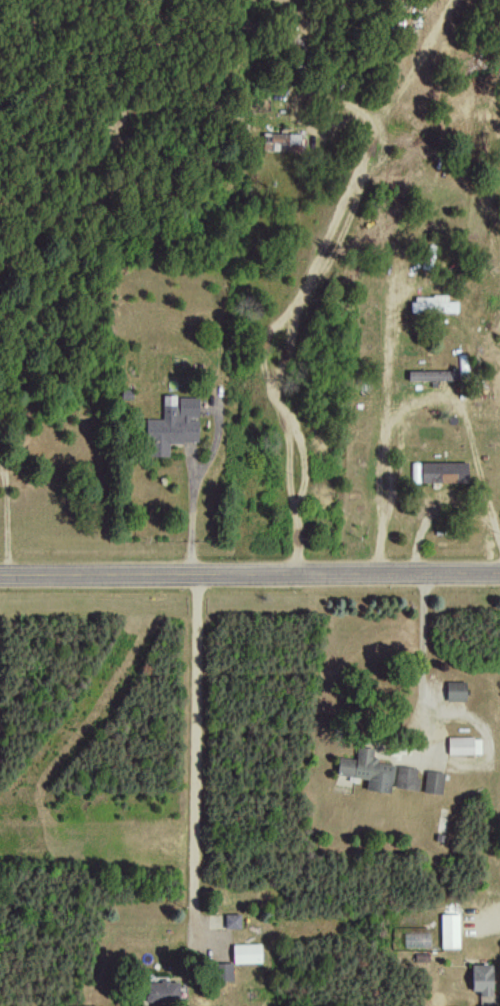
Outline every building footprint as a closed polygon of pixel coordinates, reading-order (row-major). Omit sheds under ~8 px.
[(299,132),(261,133),(261,150),(299,149),(299,132)] [(458,313),(458,301),(446,301),(446,296),(410,295),(410,312),(458,313)] [(407,380),(453,379),(453,370),(406,371),(407,380)] [(197,397),(175,397),(175,395),(162,395),(162,418),(146,418),(145,456),(169,456),(169,442),(197,442),(197,397)] [(464,680),(445,681),(445,700),(464,700),(464,680)] [(480,753),(479,736),(446,737),(446,754),(480,753)] [(365,777),(364,788),(388,792),(392,762),(370,759),(372,747),(356,745),(354,758),(337,756),(335,773),(365,777)] [(417,790),(419,777),(414,776),(415,768),(397,764),(393,786),(417,790)] [(444,772),(425,769),(421,790),(440,793),(444,772)] [(224,913),(223,927),(239,927),(239,913),(224,913)] [(458,947),(458,913),(439,913),(440,947),(458,947)] [(259,943),(231,943),(231,962),(260,962),(259,943)] [(232,980),(231,962),(214,962),(214,980),(232,980)] [(479,995),(491,996),(492,964),(470,963),(469,990),(479,990),(479,995)] [(177,980),(143,981),(144,1002),(178,1001),(177,980)]
